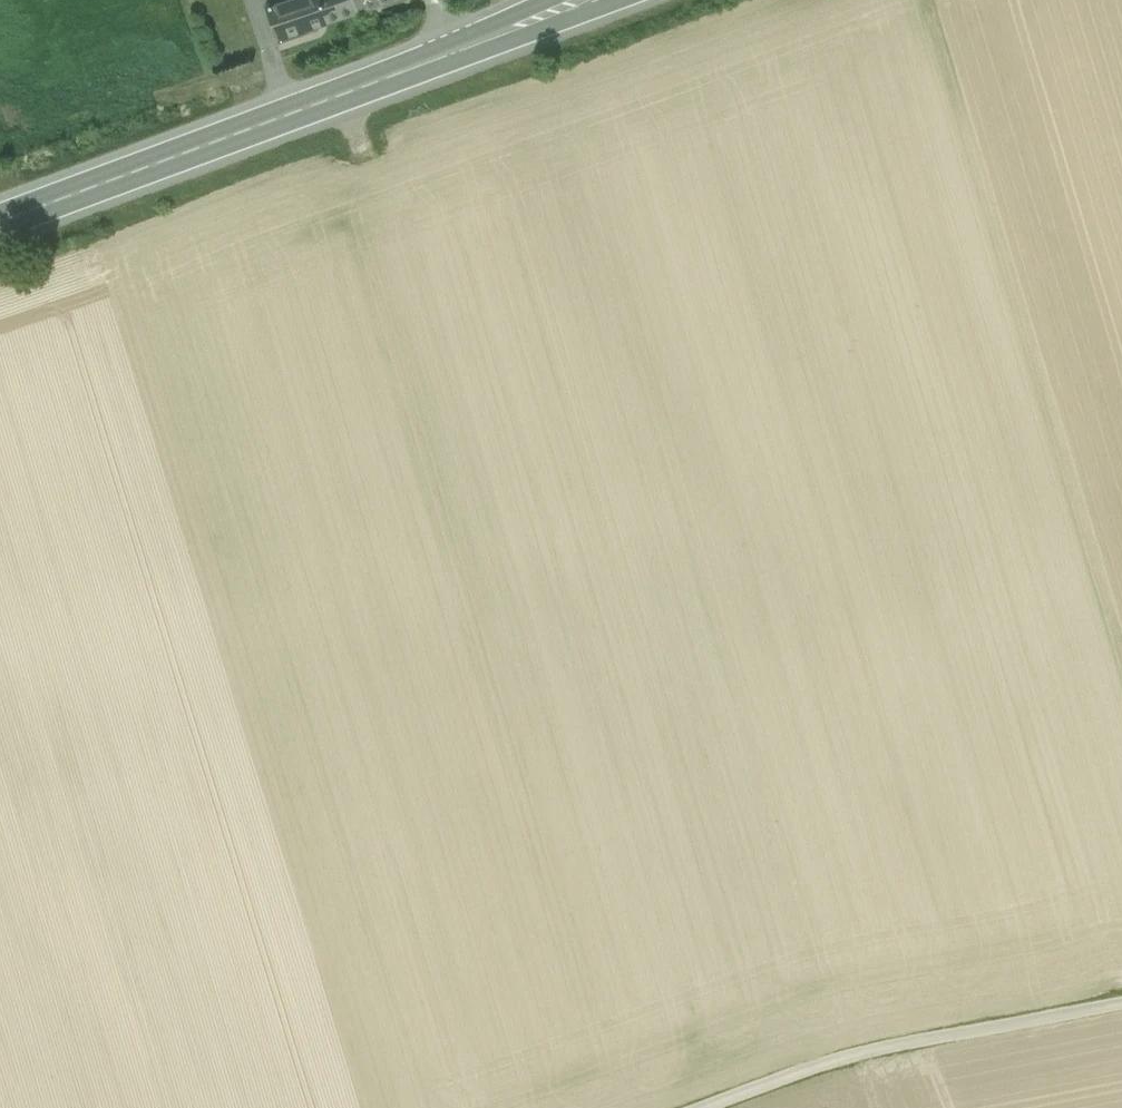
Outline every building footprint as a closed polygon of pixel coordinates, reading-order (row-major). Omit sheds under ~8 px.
[(277,39),(358,11),(354,0),(278,0),(265,4),(277,39)] [(358,11),(389,0),(354,0),(358,11)]
